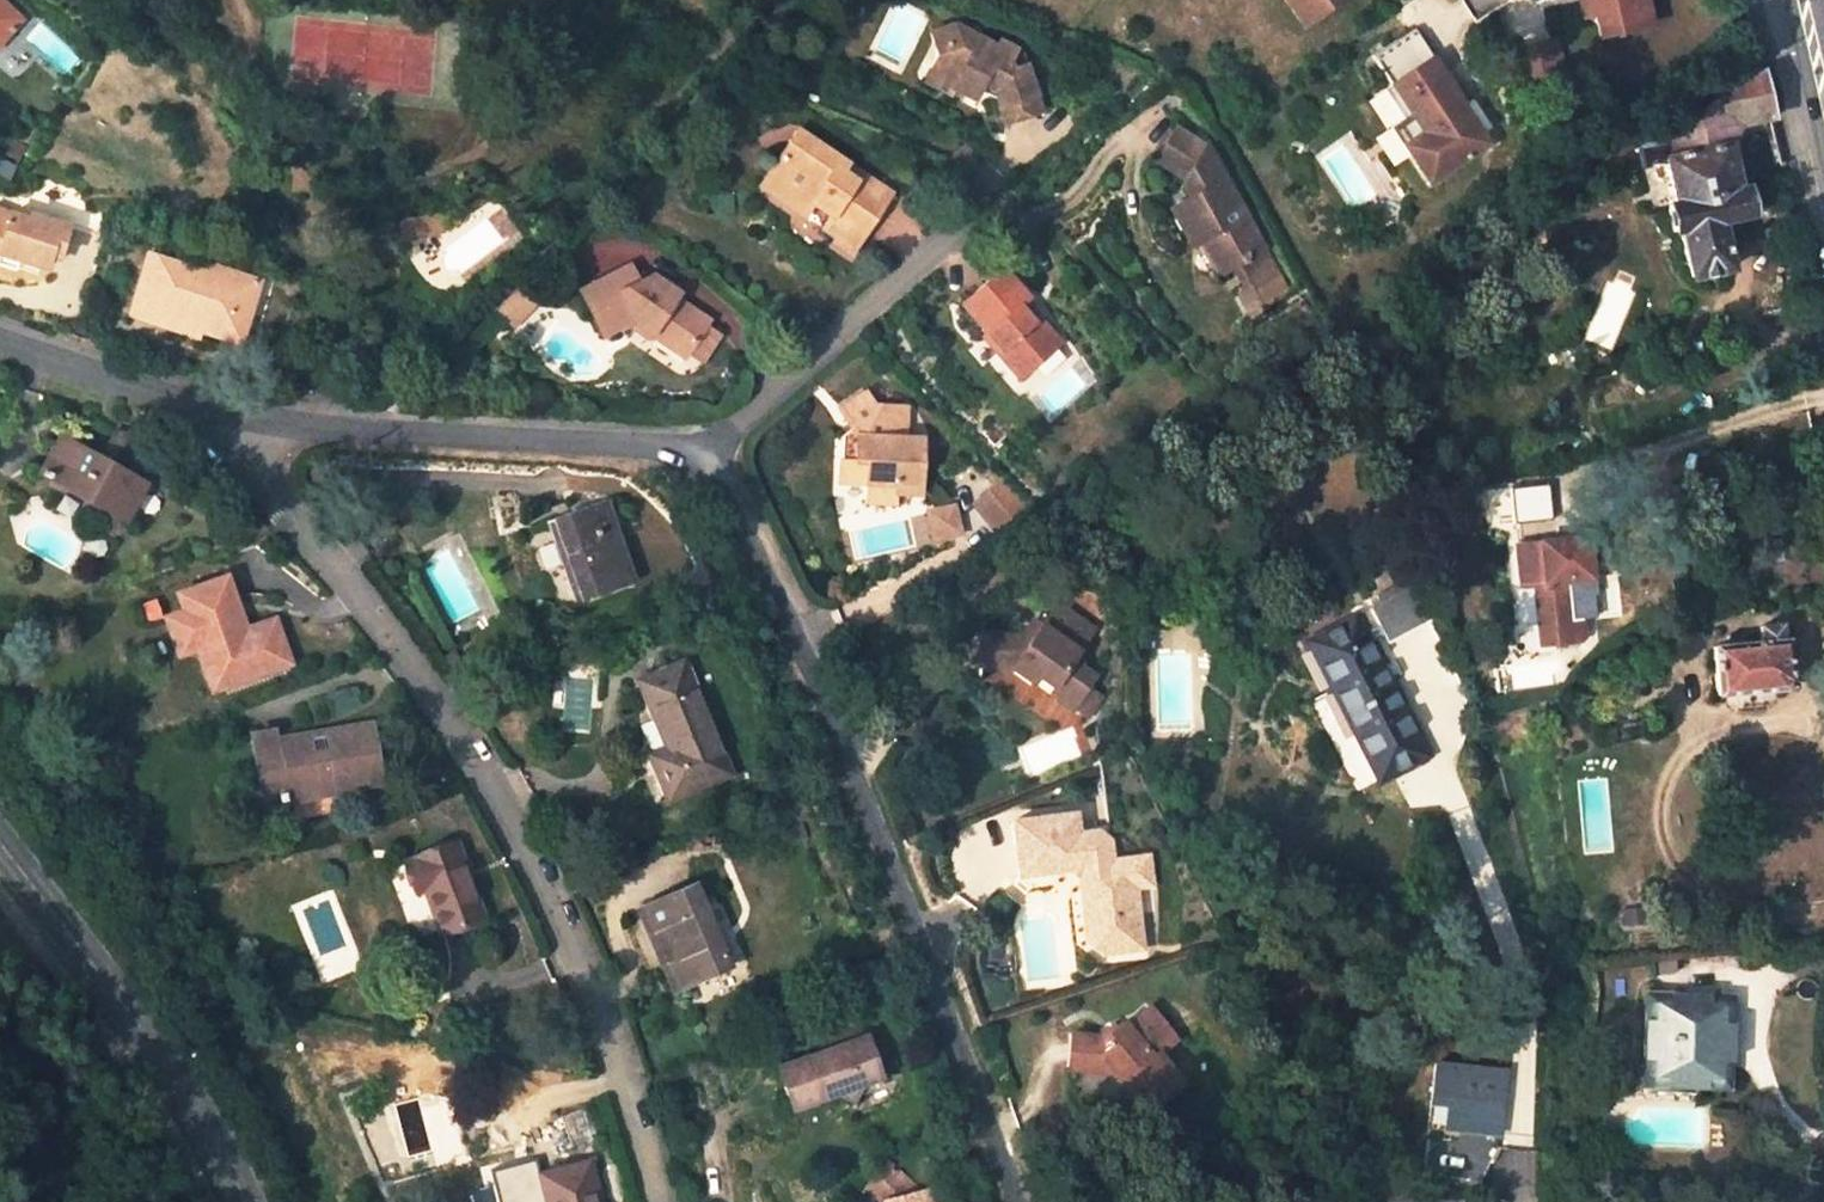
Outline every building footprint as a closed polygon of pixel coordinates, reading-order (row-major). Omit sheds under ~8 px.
[(22,21),(1,0),(0,0),(0,43),(22,21)] [(1303,23),(1337,0),(1288,0),(1303,23)] [(1591,0),(1580,0),(1584,17),(1594,14),(1591,0)] [(1647,0),(1591,0),(1594,14),(1609,10),(1615,32),(1652,22),(1647,0)] [(1615,32),(1609,10),(1594,14),(1599,35),(1615,32)] [(983,28),(961,16),(957,25),(979,36),(983,28)] [(957,25),(934,28),(944,50),(957,25)] [(1001,47),(979,36),(957,25),(944,50),(940,57),(942,67),(958,77),(954,84),(976,94),(984,82),(996,89),(1005,122),(1043,112),(1042,110),(1025,48),(1018,50),(1004,43),(1001,47)] [(1412,26),(1370,55),(1410,112),(1424,132),(1407,143),(1430,176),(1458,157),(1461,161),(1471,154),(1468,150),(1474,145),(1469,139),(1490,125),(1471,97),(1464,102),(1412,26)] [(1566,77),(1556,40),(1514,50),(1528,105),(1549,99),(1545,82),(1566,77)] [(927,82),(949,94),(954,84),(958,77),(942,67),(940,57),(927,82)] [(1728,140),(1741,123),(1771,116),(1760,66),(1657,128),(1664,156),(1675,200),(1668,202),(1675,230),(1679,229),(1690,277),(1731,268),(1723,237),(1720,222),(1735,218),(1751,214),(1744,184),(1739,184),(1728,140)] [(1424,132),(1410,112),(1390,126),(1429,182),(1461,161),(1458,157),(1430,176),(1407,143),(1424,132)] [(1173,208),(1191,240),(1201,233),(1224,273),(1240,264),(1267,249),(1210,146),(1181,126),(1159,157),(1184,177),(1184,181),(1192,196),(1173,208)] [(863,173),(799,128),(768,173),(772,195),(792,209),(814,204),(831,216),(822,230),(852,250),(853,250),(887,200),(858,179),(862,173),(863,173)] [(1635,142),(1641,163),(1664,156),(1657,128),(1635,142)] [(772,195),(768,173),(759,186),(772,195)] [(892,193),(863,173),(862,173),(858,179),(887,200),(892,193)] [(34,214),(32,220),(0,208),(0,263),(17,268),(20,259),(47,268),(51,256),(60,259),(72,225),(34,214)] [(443,233),(437,213),(424,217),(430,237),(443,233)] [(430,237),(424,217),(400,225),(406,244),(430,237)] [(1723,237),(1739,233),(1735,218),(1720,222),(1723,237)] [(1253,289),(1281,273),(1267,249),(1240,264),(1253,289)] [(208,271),(153,254),(138,309),(247,340),(257,309),(243,306),(252,272),(218,261),(210,266),(208,271)] [(628,320),(684,357),(688,352),(706,325),(709,320),(708,319),(675,297),(678,293),(652,275),(639,281),(631,267),(630,264),(629,265),(580,290),(580,291),(603,333),(628,320)] [(1035,319),(1023,304),(1022,303),(1025,300),(1027,298),(1003,268),(964,301),(989,331),(989,332),(1005,351),(1006,351),(1001,355),(1020,379),(1062,346),(1043,323),(1038,317),(1035,319)] [(266,275),(252,272),(243,306),(257,309),(266,275)] [(519,291),(497,308),(511,326),(533,310),(519,291)] [(702,361),(721,334),(706,325),(688,352),(702,361)] [(984,336),(1001,355),(1006,351),(1005,351),(989,332),(984,336)] [(1573,356),(1564,348),(1557,355),(1565,363),(1573,356)] [(860,439),(859,462),(842,461),(841,486),(858,486),(871,487),(871,493),(871,503),(901,504),(901,495),(901,482),(925,483),(926,465),(927,440),(908,439),(908,406),(877,406),(866,391),(837,414),(852,430),(860,439)] [(859,462),(860,439),(852,430),(843,434),(842,461),(859,462)] [(41,472),(124,518),(143,484),(61,437),(41,472)] [(901,495),(925,496),(925,483),(901,482),(901,495)] [(1031,507),(1009,482),(981,506),(1004,531),(1031,507)] [(553,517),(582,600),(634,582),(605,499),(553,517)] [(964,515),(939,521),(945,547),(970,541),(964,515)] [(1605,536),(1516,546),(1520,587),(1533,586),(1538,626),(1553,624),(1555,645),(1580,642),(1584,637),(1582,620),(1572,621),(1569,594),(1566,594),(1565,582),(1592,580),(1591,574),(1609,571),(1605,536)] [(561,559),(546,563),(556,603),(571,599),(561,559)] [(198,647),(212,689),(289,662),(274,618),(245,628),(227,576),(178,593),(184,610),(166,617),(179,654),(198,647)] [(1430,617),(1409,576),(1377,592),(1381,600),(1374,603),(1376,608),(1373,609),(1380,622),(1386,634),(1389,639),(1430,617)] [(1097,627),(1057,602),(1043,626),(1033,643),(1025,638),(984,635),(982,666),(1014,669),(1037,682),(1042,675),(1059,685),(1062,697),(1078,707),(1080,705),(1092,684),(1099,673),(1085,665),(1083,649),(1097,627)] [(1360,633),(1353,620),(1309,642),(1380,778),(1425,753),(1366,645),(1360,633)] [(1043,626),(1036,621),(1025,638),(1033,643),(1043,626)] [(1380,622),(1360,633),(1366,645),(1386,634),(1380,622)] [(1553,624),(1538,626),(1540,647),(1555,645),(1553,624)] [(1790,684),(1786,639),(1782,640),(1780,625),(1763,627),(1763,642),(1744,643),(1743,634),(1729,636),(1730,646),(1716,647),(1720,690),(1790,684)] [(640,681),(668,748),(650,755),(667,797),(730,771),(684,663),(640,681)] [(1106,693),(1092,684),(1080,705),(1094,714),(1106,693)] [(315,797),(333,794),(333,788),(381,779),(371,724),(327,732),(331,752),(313,755),(309,735),(279,741),(277,730),(252,734),(264,801),(315,792),(315,797)] [(1077,817),(1014,824),(1020,879),(1072,873),(1078,866),(1090,876),(1096,924),(1134,920),(1131,893),(1154,891),(1151,862),(1114,866),(1112,846),(1099,836),(1079,837),(1077,817)] [(481,916),(455,842),(402,862),(412,891),(424,887),(439,931),(481,916)] [(1078,866),(1072,873),(1081,880),(1089,947),(1105,960),(1145,955),(1141,919),(1134,920),(1096,924),(1090,876),(1078,866)] [(644,905),(678,986),(727,964),(693,884),(644,905)] [(1730,997),(1649,995),(1648,1021),(1661,1022),(1660,1057),(1647,1057),(1646,1083),(1727,1086),(1728,1059),(1716,1058),(1717,1024),(1729,1024),(1730,997)] [(1071,1037),(1068,1073),(1093,1075),(1105,1064),(1132,1096),(1136,1092),(1153,1112),(1184,1087),(1160,1057),(1177,1043),(1150,1011),(1128,1029),(1124,1025),(1106,1040),(1071,1037)] [(1661,1022),(1648,1021),(1647,1057),(1660,1057),(1661,1022)] [(1728,1059),(1729,1024),(1717,1024),(1716,1058),(1728,1059)] [(823,1051),(867,1036),(862,1025),(820,1041),(823,1051)] [(867,1036),(823,1051),(777,1068),(790,1107),(834,1090),(851,1097),(859,1082),(880,1075),(867,1036)] [(1499,1131),(1504,1071),(1437,1065),(1434,1092),(1450,1093),(1447,1127),(1499,1131)] [(1434,1092),(1433,1101),(1449,1103),(1450,1093),(1434,1092)] [(589,1161),(539,1174),(546,1201),(600,1201),(589,1161)] [(884,1162),(864,1186),(882,1201),(920,1192),(884,1162)] [(929,1190),(920,1192),(882,1201),(932,1201),(929,1190)]
